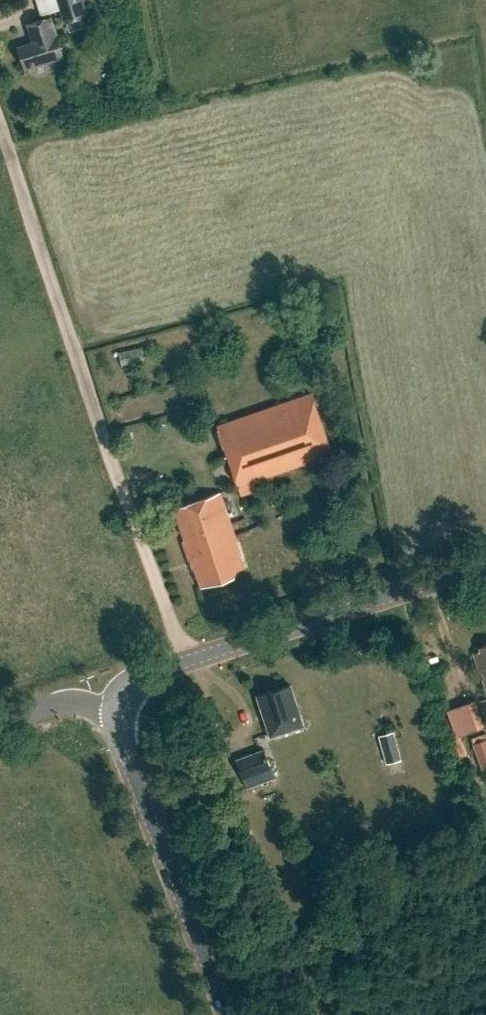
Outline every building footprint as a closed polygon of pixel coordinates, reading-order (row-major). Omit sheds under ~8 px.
[(65,22),(87,16),(82,0),(58,0),(65,22)] [(34,43),(19,47),(25,70),(64,58),(56,33),(51,18),(28,25),(34,43)] [(146,349),(124,352),(126,364),(148,361),(146,349)] [(217,426),(242,496),(257,491),(254,481),(333,454),(312,393),(217,426)] [(220,493),(172,510),(190,562),(192,562),(195,570),(195,569),(202,588),(235,576),(233,572),(244,568),(240,556),(242,555),(220,493)] [(481,647),(482,651),(474,654),(485,688),(485,646),(481,647)] [(291,685),(258,696),(271,736),(304,726),(291,685)] [(485,727),(475,700),(461,705),(471,732),(485,727)] [(389,764),(406,760),(398,732),(381,737),(389,764)] [(485,769),(485,734),(471,739),(483,770),(485,769)] [(276,779),(264,748),(237,759),(248,789),(276,779)] [(204,802),(192,806),(198,819),(209,815),(204,802)]
